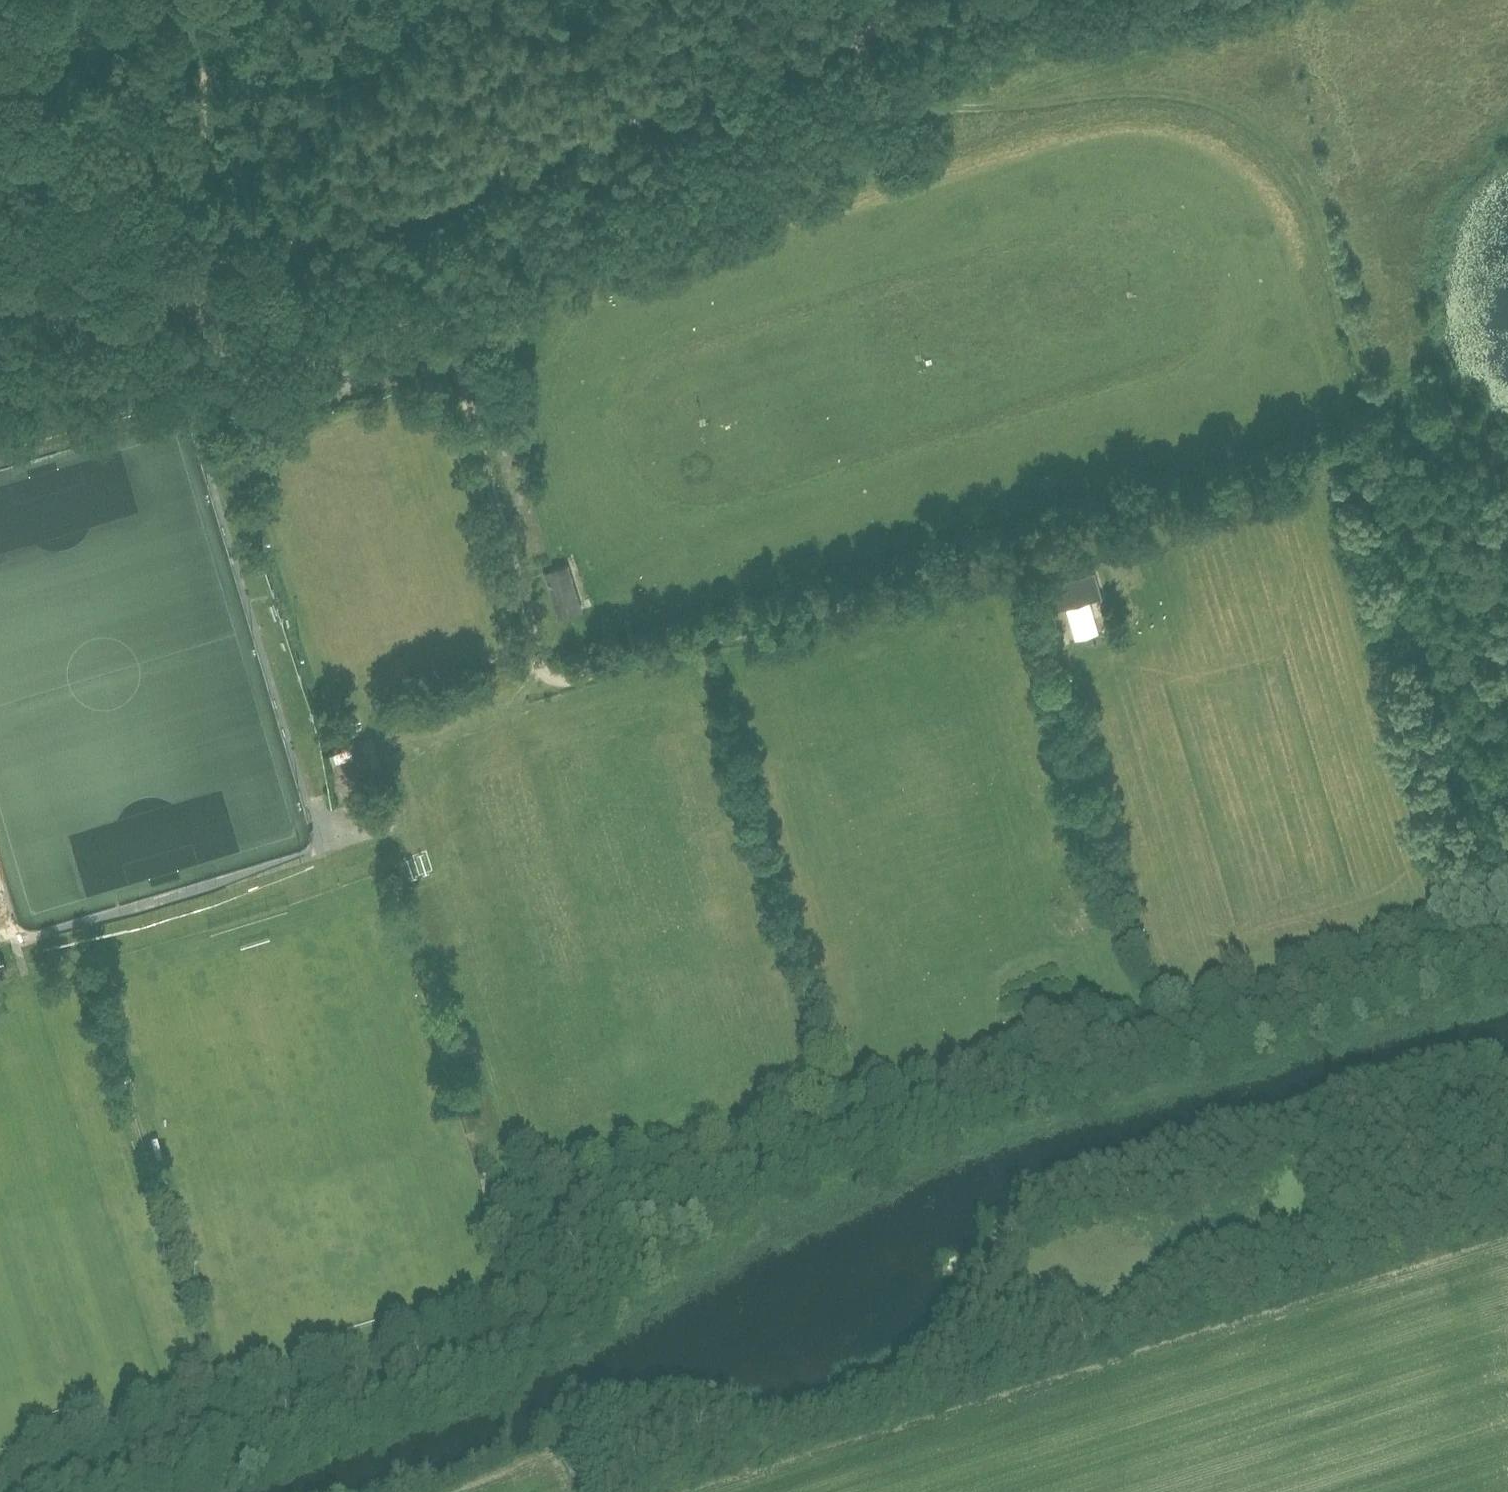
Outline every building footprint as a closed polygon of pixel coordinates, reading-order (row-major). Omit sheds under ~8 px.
[(543,570),(557,617),(582,609),(568,562),(543,570)] [(1094,569),(1036,586),(1043,611),(1034,614),(1044,649),(1063,644),(1053,610),(1102,596),(1094,569)]
